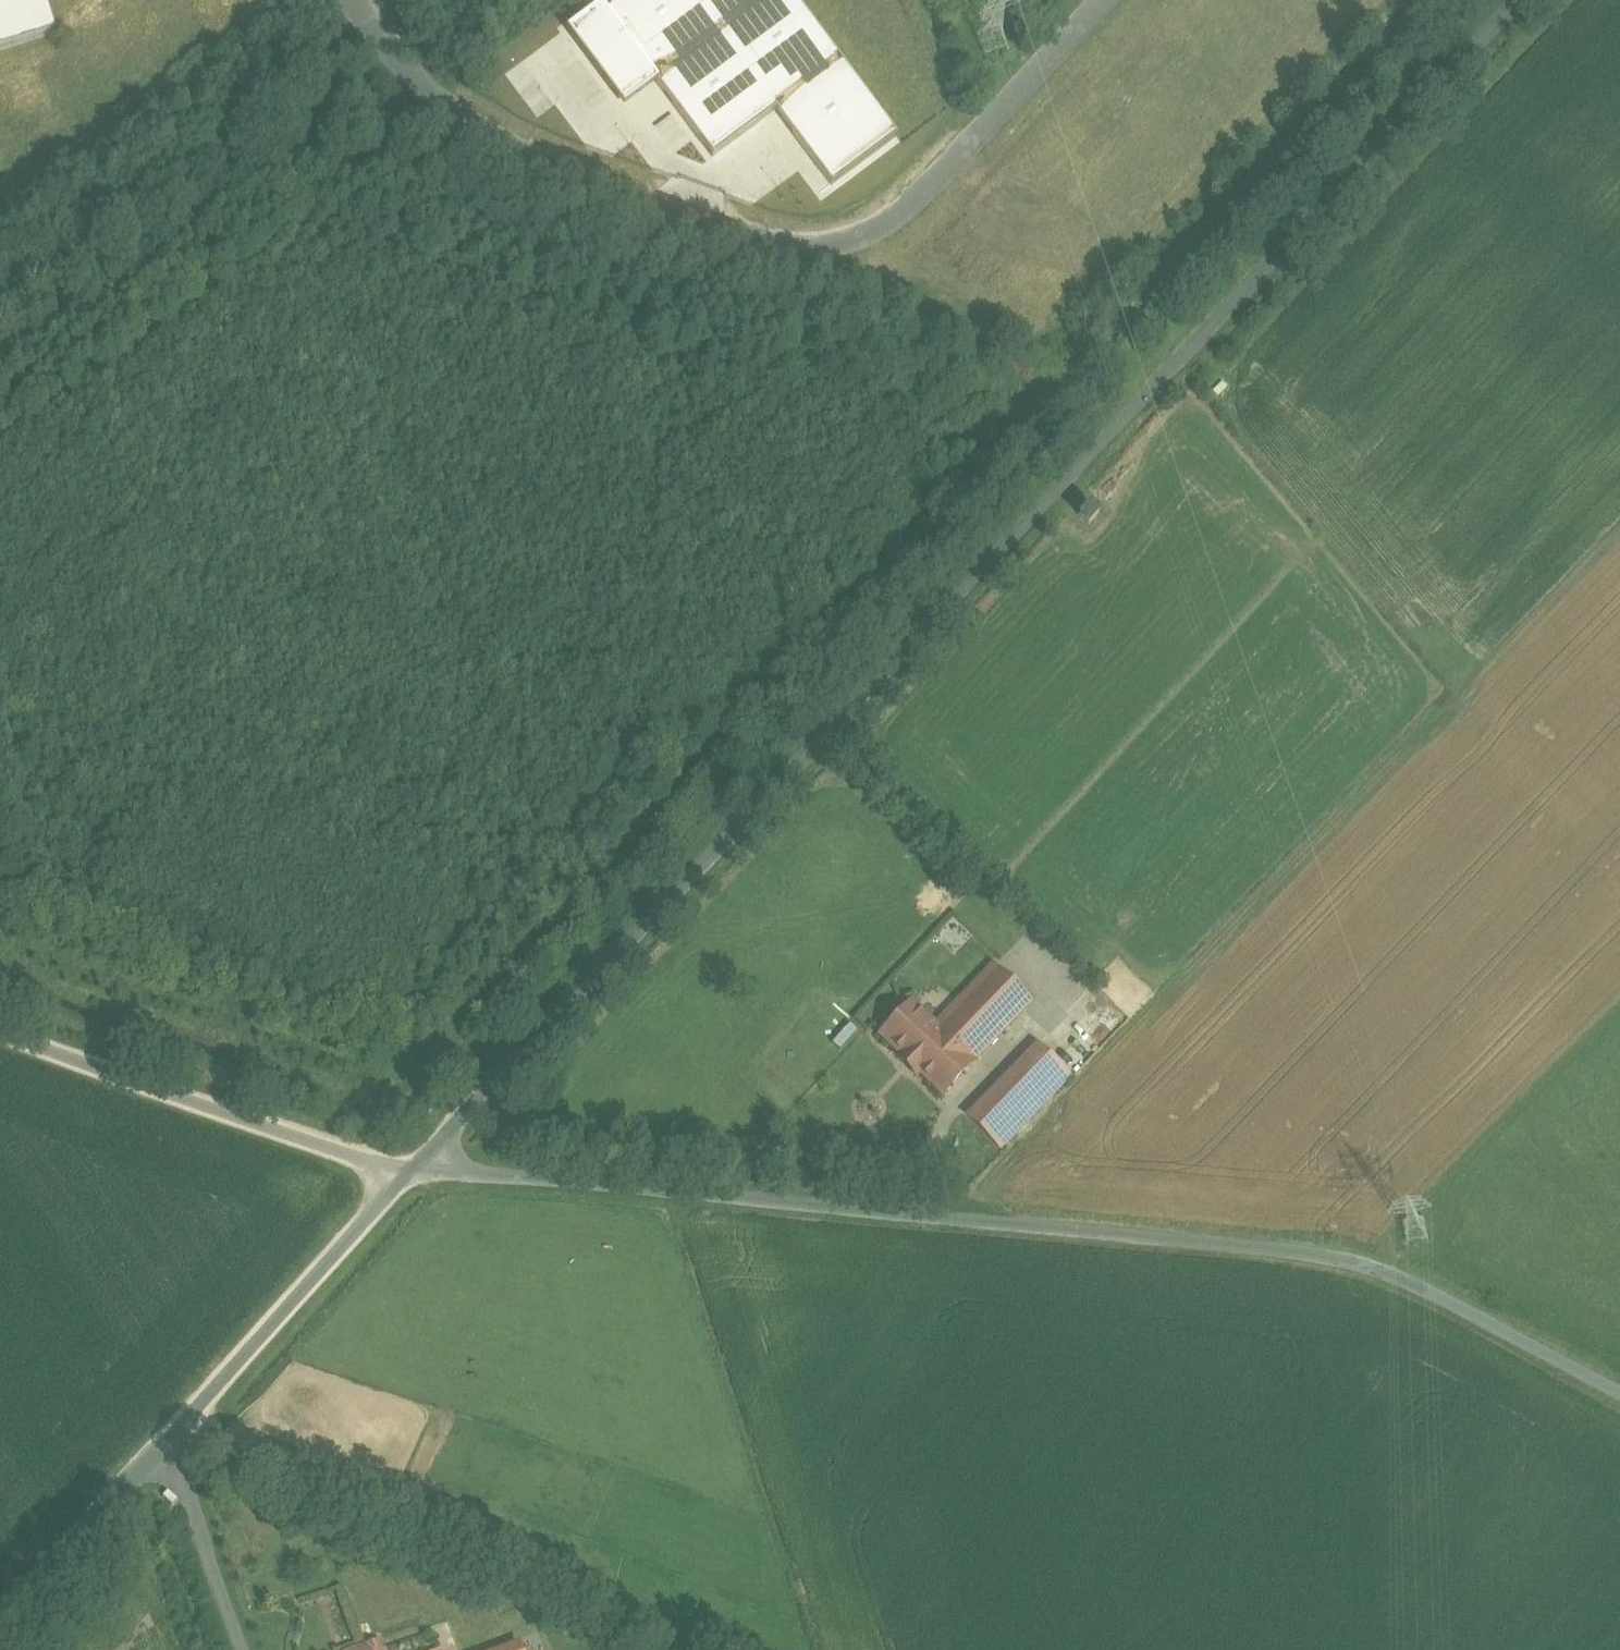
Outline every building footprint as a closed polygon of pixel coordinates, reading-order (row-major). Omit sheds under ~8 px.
[(58,31),(48,0),(0,0),(0,49),(58,31)] [(569,31),(623,104),(655,80),(711,156),(777,107),(832,182),(895,136),(794,0),(610,0),(569,31)] [(995,966),(935,1028),(971,1063),(1031,1001),(995,966)] [(912,1006),(883,1036),(943,1093),(971,1063),(935,1028),(912,1006)] [(1038,1046),(969,1117),(1000,1148),(1069,1076),(1038,1046)] [(355,1649),(384,1649),(380,1640),(355,1649)] [(494,1649),(525,1649),(521,1641),(494,1649)]
